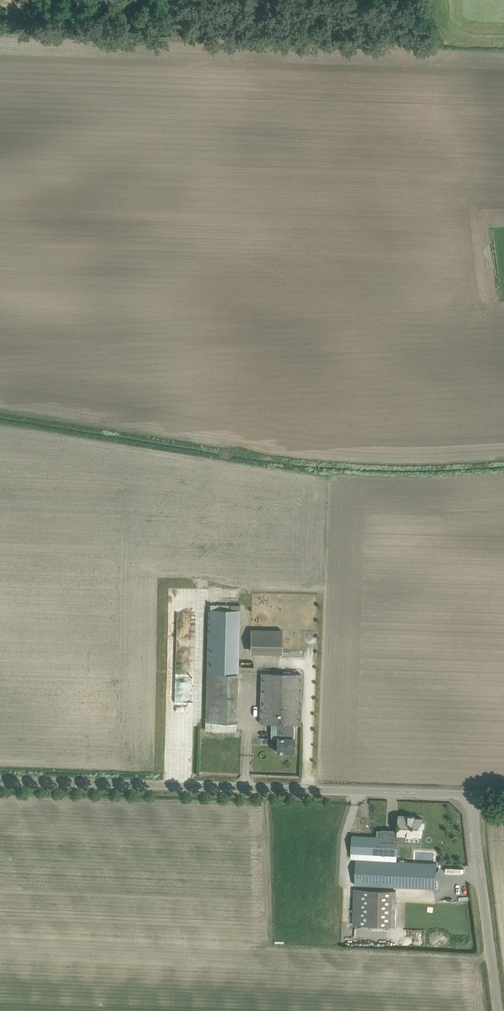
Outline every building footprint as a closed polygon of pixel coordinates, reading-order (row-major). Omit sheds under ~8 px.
[(236,722),(239,605),(230,605),(230,609),(209,609),(206,721),(236,722)] [(281,654),(282,630),(251,629),(250,653),(281,654)] [(300,724),(301,674),(261,673),(260,723),(278,723),(277,737),(277,752),(293,752),(294,738),(294,723),(300,724)] [(394,842),(394,843),(398,843),(405,843),(405,835),(422,835),(422,828),(424,827),(424,823),(422,821),(422,818),(414,818),(414,816),(407,815),(399,815),(398,833),(394,833),(394,842)] [(372,842),(371,860),(397,861),(398,843),(394,843),(394,842),(382,841),(382,837),(382,830),(377,830),(377,837),(373,836),(372,842)] [(351,853),(351,859),(356,859),(371,860),(372,842),(373,836),(352,835),(352,841),(351,853)] [(436,889),(437,863),(371,860),(356,859),(355,884),(436,889)] [(461,862),(455,876),(459,878),(465,864),(461,862)] [(395,926),(397,891),(354,890),(353,925),(395,926)]
